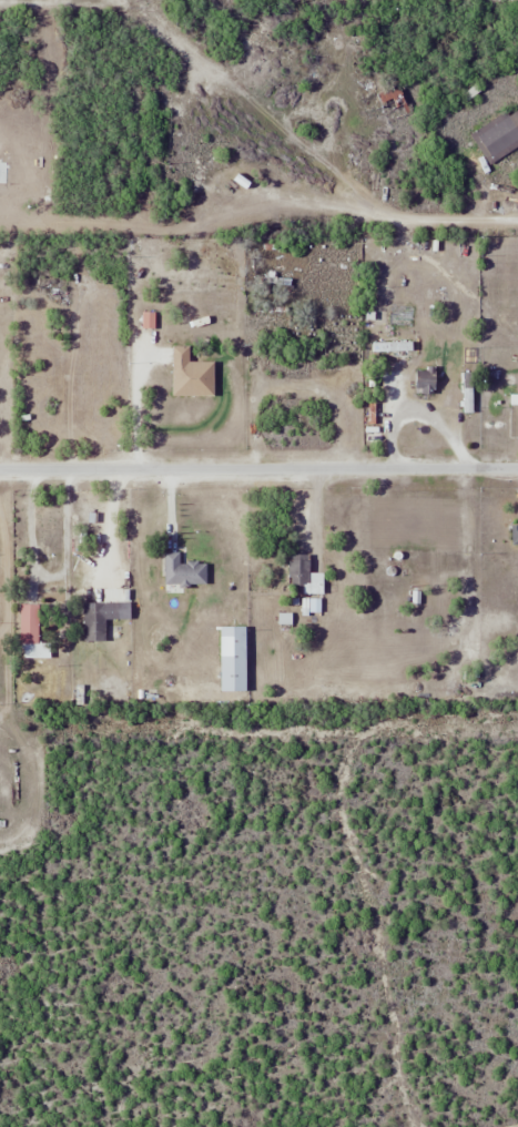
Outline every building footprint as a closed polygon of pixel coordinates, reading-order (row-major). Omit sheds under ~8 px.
[(516,106),(470,135),(490,165),(517,146),(517,109),(516,106)] [(171,347),(171,397),(213,397),(213,362),(190,362),(190,347),(171,347)] [(431,392),(431,380),(416,380),(417,393),(431,392)] [(180,563),(180,552),(164,552),(164,585),(206,585),(206,563),(180,563)] [(323,572),(308,572),(308,555),(288,555),(288,584),(295,584),(295,594),(323,594),(323,572)] [(82,603),(83,641),(106,641),(106,619),(118,619),(118,602),(82,603)] [(21,657),(48,657),(48,646),(39,646),(39,604),(21,604),(21,657)] [(220,691),(246,691),(246,626),(220,626),(220,691)]
